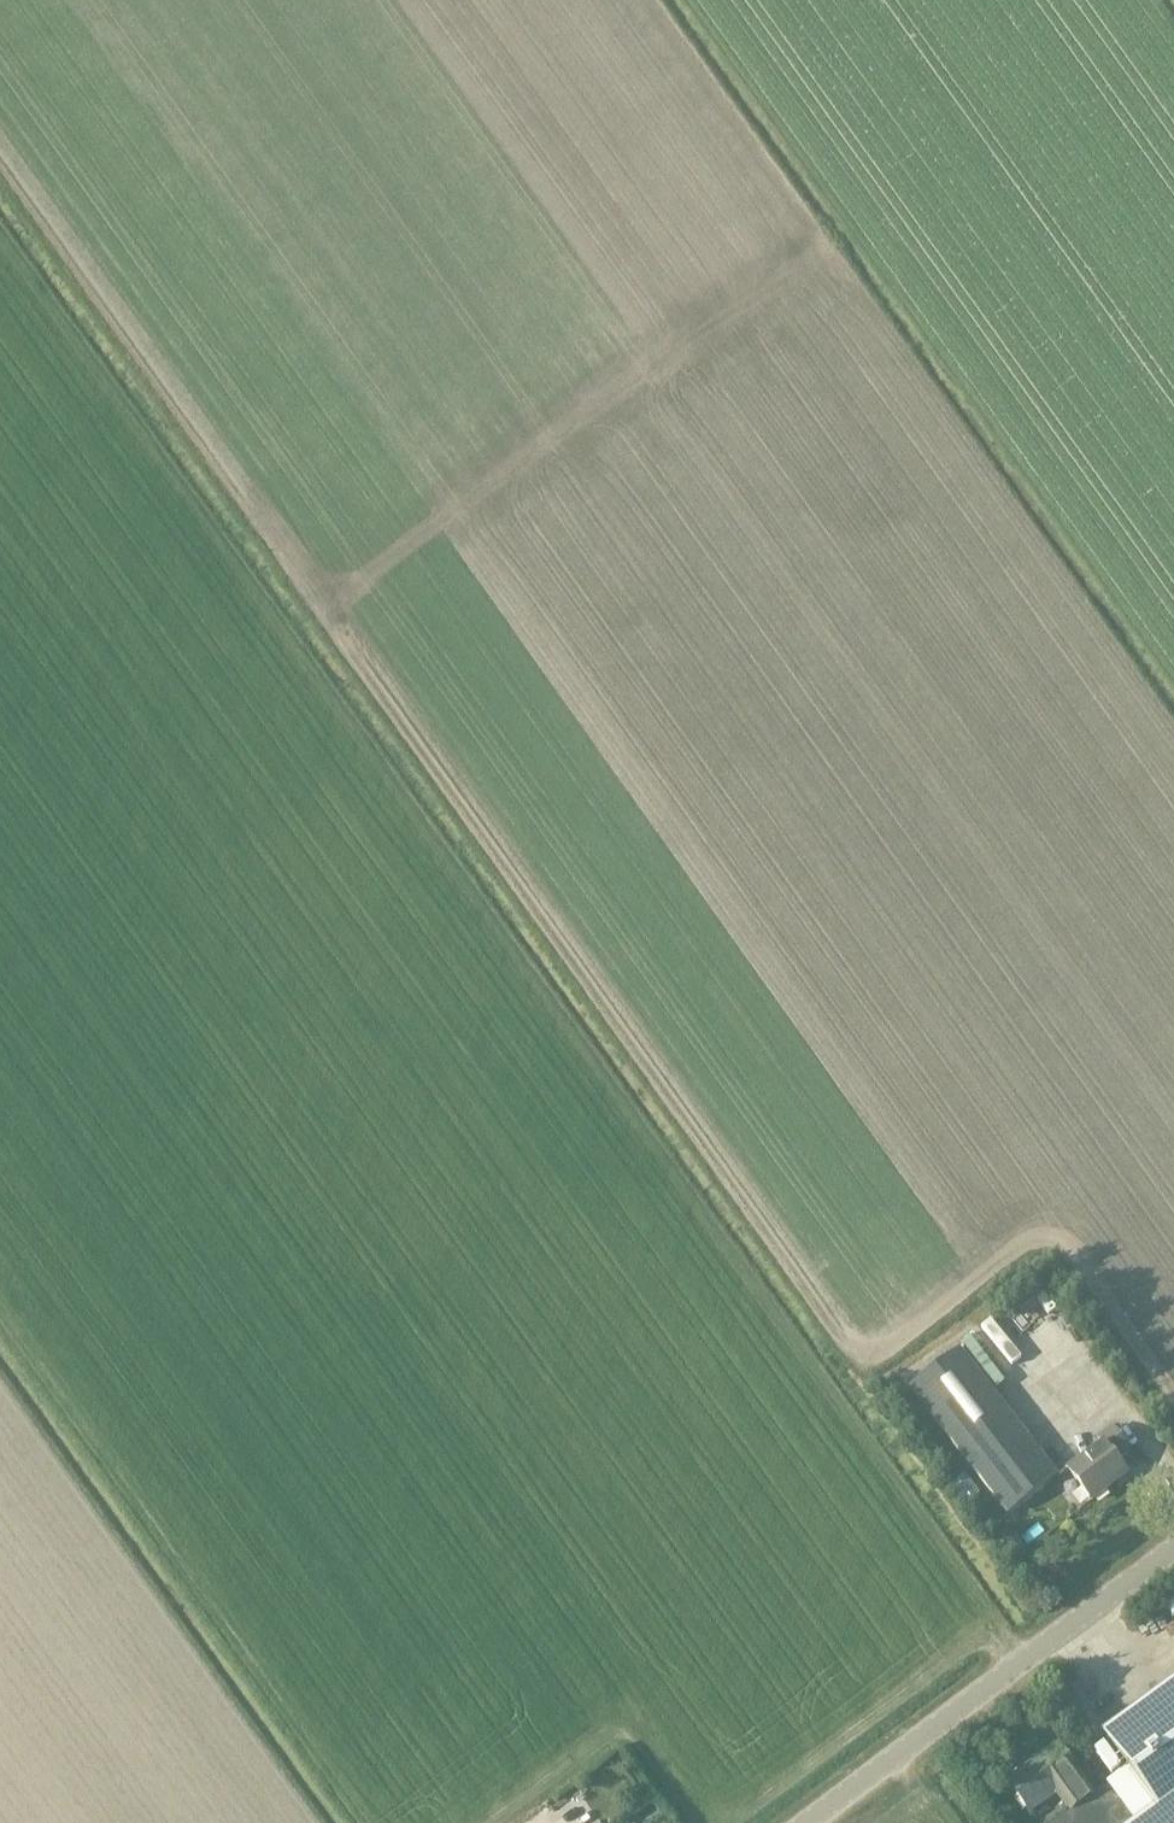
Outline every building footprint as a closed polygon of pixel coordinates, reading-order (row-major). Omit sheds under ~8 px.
[(987,1346),(1005,1331),(987,1309),(969,1324),(987,1346)] [(1005,1515),(1057,1477),(959,1348),(907,1388),(1005,1515)] [(1109,1427),(1093,1438),(1096,1444),(1065,1468),(1090,1501),(1107,1488),(1105,1485),(1123,1472),(1115,1461),(1128,1451),(1109,1427)] [(1016,1540),(1008,1547),(1015,1556),(1024,1550),(1016,1540)] [(1077,1775),(1055,1745),(1005,1782),(1026,1812),(1053,1792),(1068,1811),(1052,1822),(1130,1822),(1133,1821),(1134,1822),(1154,1808),(1155,1810),(1173,1796),(1173,1687),(1103,1739),(1125,1769),(1091,1794),(1077,1775)] [(1133,1822),(1173,1822),(1173,1796),(1155,1810),(1154,1808),(1134,1822),(1133,1822)]
